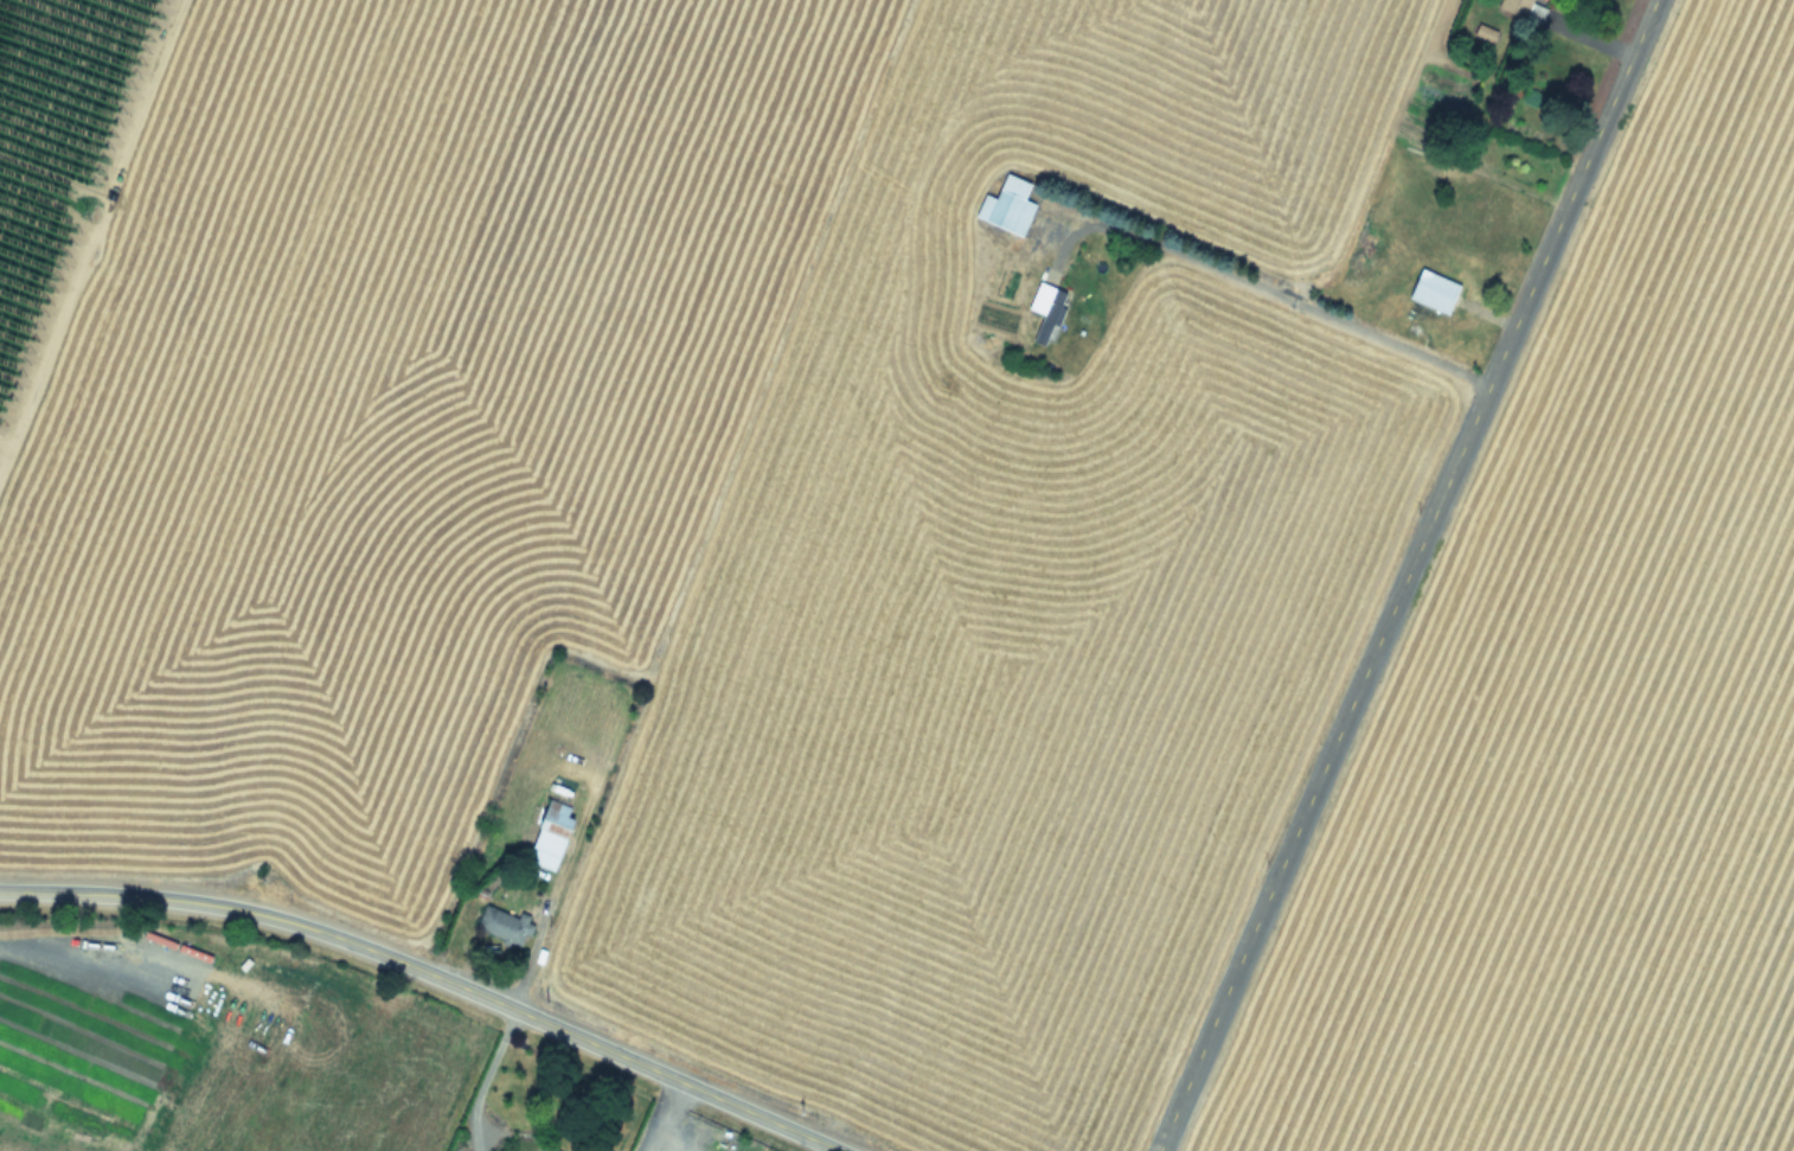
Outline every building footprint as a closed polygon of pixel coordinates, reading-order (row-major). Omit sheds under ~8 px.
[(1539,23),(1547,0),(1501,0),(1497,9),(1539,23)] [(1020,238),(1033,206),(1021,202),(1029,182),(1004,173),(993,200),(981,195),(972,220),(1020,238)] [(1406,299),(1446,316),(1459,286),(1419,269),(1406,299)] [(1063,295),(1036,285),(1026,311),(1040,316),(1030,344),(1044,349),(1063,295)] [(524,863),(553,871),(569,818),(566,817),(569,807),(544,799),(524,863)] [(484,904),(474,928),(519,948),(530,923),(484,904)]
